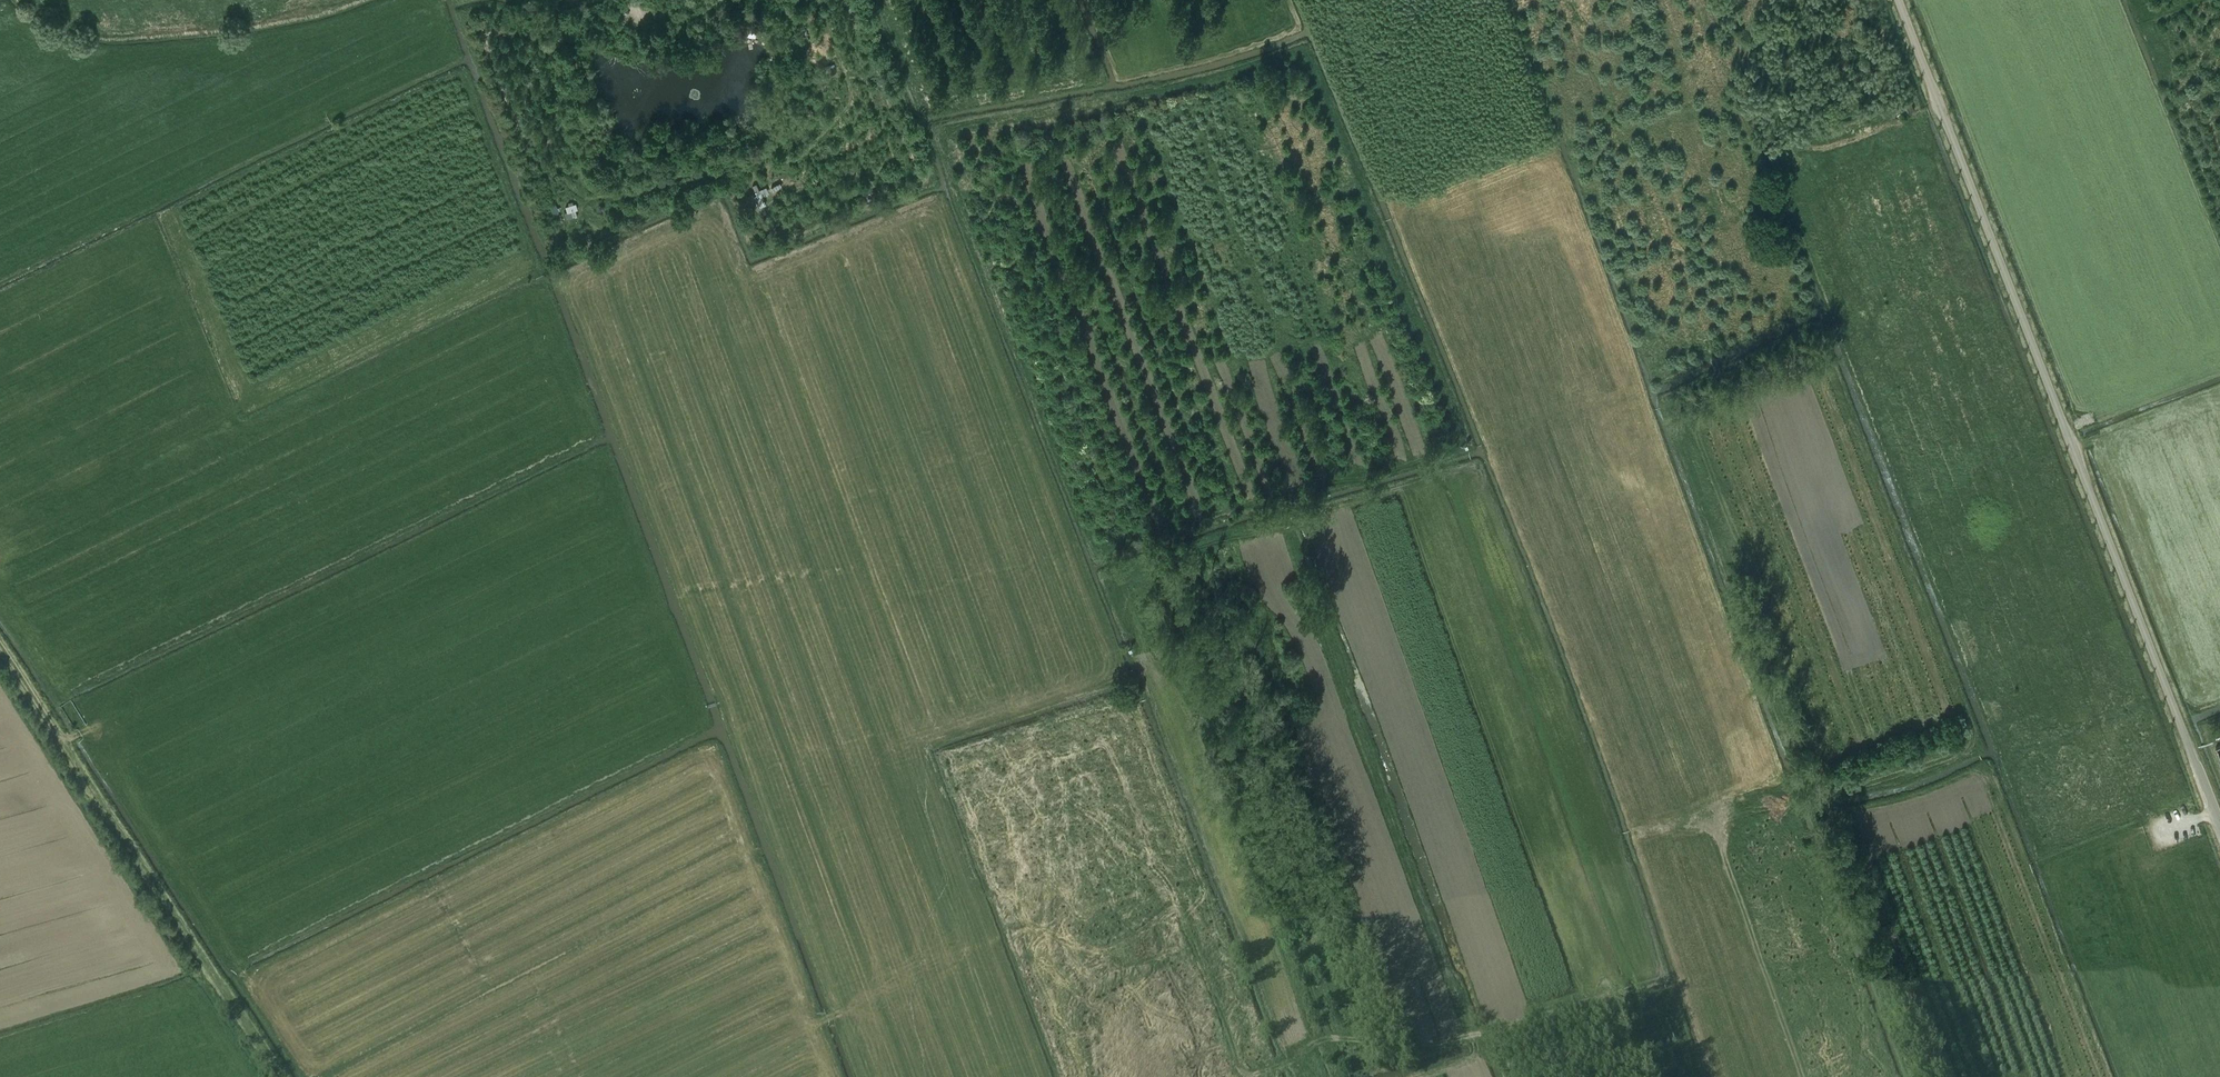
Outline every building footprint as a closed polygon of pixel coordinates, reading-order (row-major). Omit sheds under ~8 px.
[(736,36),(756,38),(757,26),(738,24),(736,36)] [(1914,110),(1910,100),(1890,109),(1894,118),(1914,110)]
